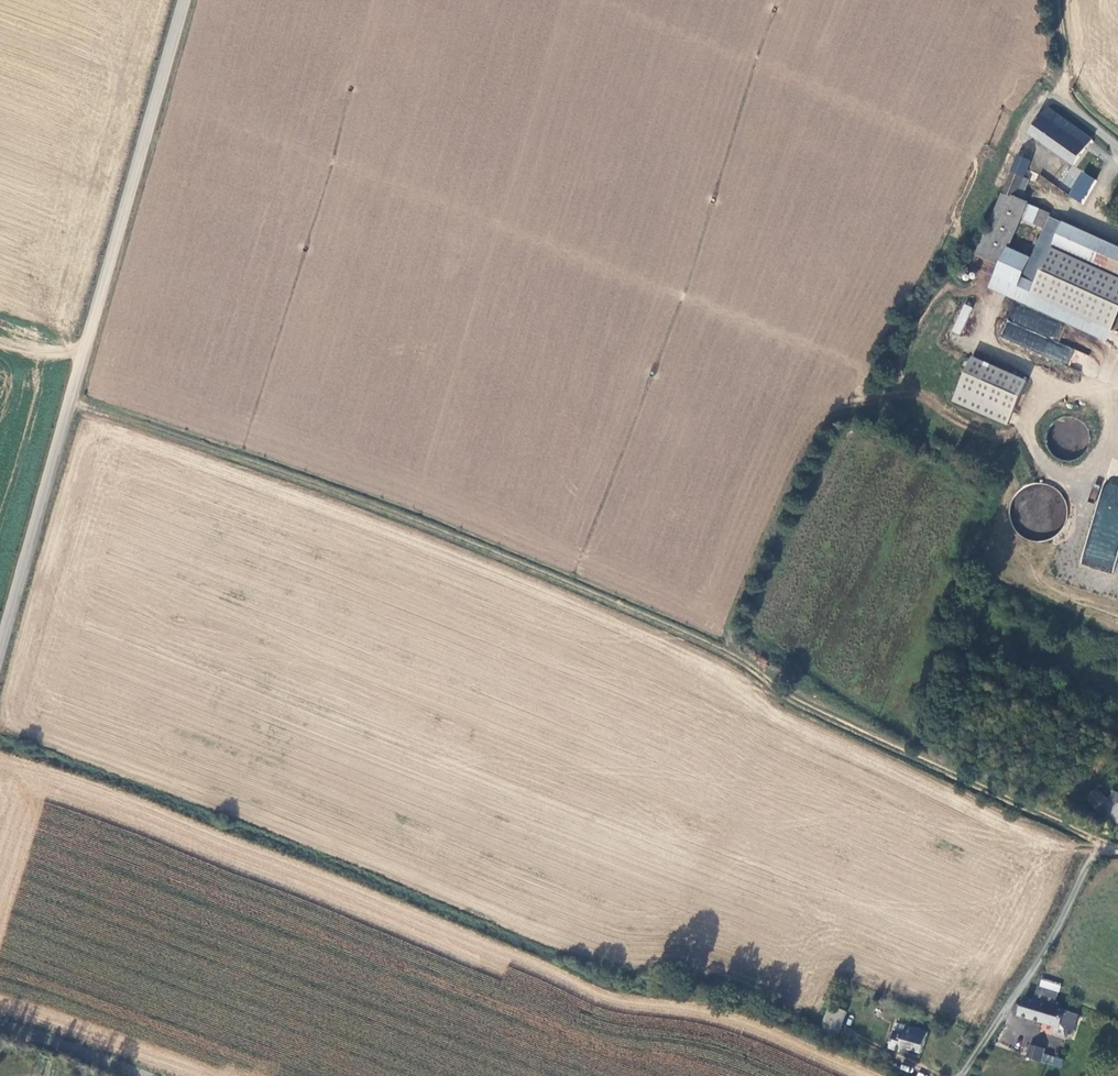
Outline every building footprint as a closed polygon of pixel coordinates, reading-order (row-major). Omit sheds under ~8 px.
[(1065,169),(1070,172),(1080,157),(1088,146),(1044,116),(1027,141),(1065,169)] [(1051,192),(1072,206),(1086,188),(1081,185),(1094,166),(1080,157),(1070,172),(1065,169),(1051,192)] [(1014,164),(999,201),(996,199),(974,258),(993,267),(1014,222),(1018,213),(1009,208),(1011,205),(1016,207),(1025,189),(1018,186),(1026,169),(1014,164)] [(1043,223),(1044,220),(1026,212),(1024,216),(1018,213),(1014,222),(1036,232),(1039,233),(1043,223)] [(1043,223),(1039,233),(1036,232),(1023,261),(1044,270),(1045,267),(1044,267),(1060,230),(1043,223)] [(1016,305),(1099,345),(1108,337),(1117,317),(1117,301),(1110,298),(1117,281),(1117,257),(1060,230),(1044,267),(1045,267),(1044,270),(1023,261),(1016,277),(998,269),(987,291),(1005,300),(1004,302),(1015,306),(1016,305)] [(973,264),(965,258),(951,275),(958,281),(973,264)] [(952,332),(960,335),(971,307),(962,303),(952,332)] [(1022,386),(968,362),(949,404),(1002,429),(1022,386)] [(1068,530),(1061,481),(1011,489),(1019,542),(1057,537),(1056,532),(1068,530)] [(1080,564),(1113,573),(1117,554),(1117,486),(1103,482),(1080,564)] [(1085,801),(1097,809),(1105,796),(1093,788),(1085,801)] [(1110,809),(1113,800),(1106,798),(1103,806),(1110,809)] [(1058,1005),(1059,998),(1062,985),(1045,980),(1037,999),(1058,1005)] [(1071,1030),(1075,1032),(1079,1015),(1058,1005),(1037,999),(1027,997),(1024,1006),(1019,1004),(1015,1014),(1057,1026),(1071,1030)] [(846,1013),(828,1006),(817,1033),(834,1041),(846,1013)] [(1067,1039),(1071,1030),(1057,1026),(1054,1035),(1067,1039)] [(900,1027),(897,1035),(919,1041),(921,1034),(900,1027)] [(831,1048),(834,1041),(817,1033),(815,1038),(814,1040),(831,1048)] [(915,1053),(919,1041),(897,1035),(892,1034),(888,1050),(903,1053),(904,1050),(915,1053)] [(1033,1046),(1029,1058),(1056,1066),(1058,1060),(1046,1056),(1048,1051),(1033,1046)]
